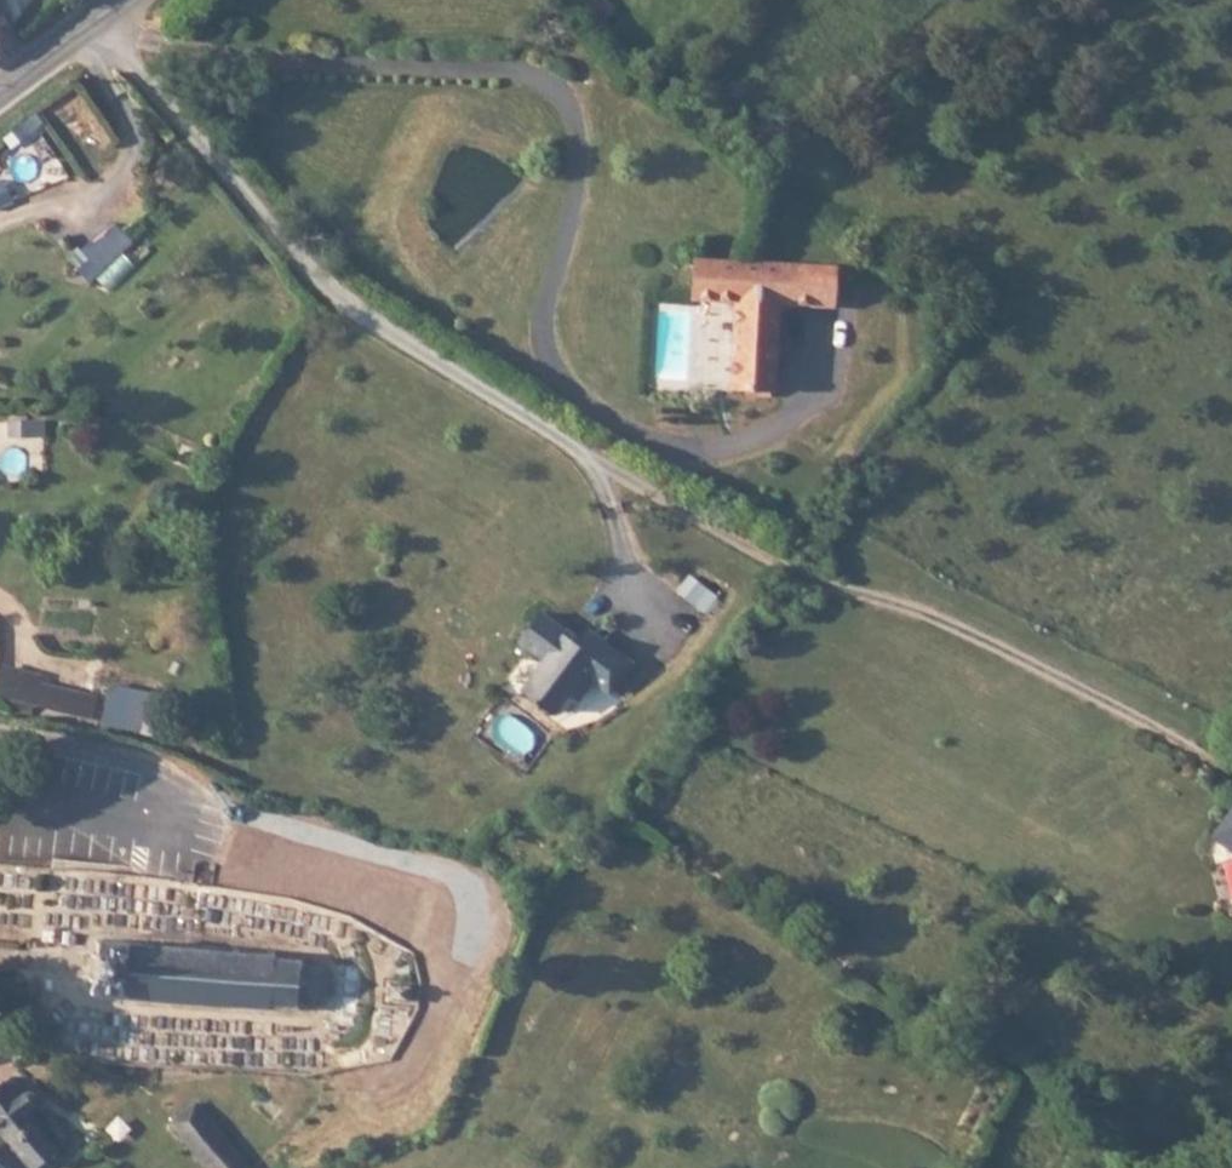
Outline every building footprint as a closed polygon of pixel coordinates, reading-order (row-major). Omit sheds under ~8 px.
[(835,306),(837,269),(709,262),(704,262),(697,261),(695,299),(739,301),(734,388),(745,389),(767,390),(775,391),(780,303),(835,306)] [(745,389),(744,398),(766,399),(767,390),(745,389)] [(690,578),(680,594),(706,611),(717,597),(690,578)] [(541,613),(521,639),(546,659),(522,688),(532,697),(529,701),(537,708),(541,704),(551,712),(567,693),(576,701),(592,682),(609,696),(632,666),(589,632),(583,641),(578,647),(565,637),(567,634),(541,613)] [(567,634),(565,637),(578,647),(583,641),(570,632),(567,634)] [(0,689),(0,696),(94,720),(99,701),(39,686),(41,679),(3,669),(0,689)] [(1214,839),(1231,851),(1231,813),(1214,839)] [(263,953),(91,941),(89,1000),(276,1017),(276,1011),(300,1014),(301,1008),(323,1010),(326,969),(309,968),(309,963),(263,958),(263,953)] [(0,1088),(0,1128),(33,1167),(35,1167),(56,1153),(31,1110),(43,1104),(33,1087),(23,1092),(16,1079),(0,1088)] [(202,1167),(239,1167),(194,1116),(171,1133),(202,1167)]
